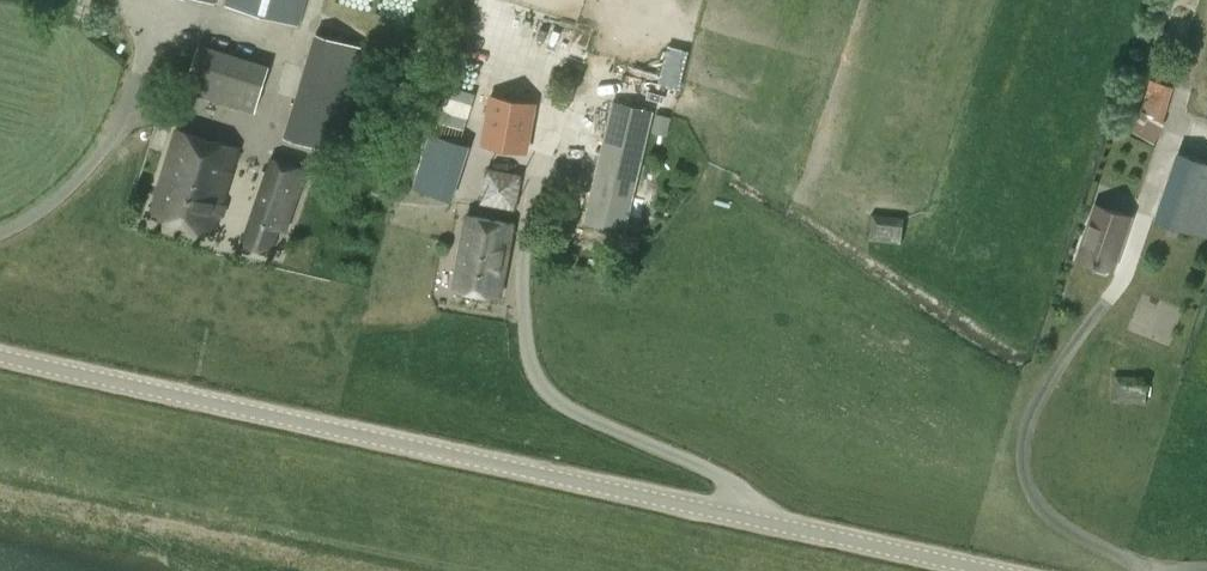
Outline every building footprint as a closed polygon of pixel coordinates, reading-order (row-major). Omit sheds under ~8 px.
[(306,0),(227,0),(226,4),(299,25),(306,0)] [(362,46),(316,32),(284,136),(330,150),(362,46)] [(668,43),(662,83),(685,86),(690,45),(668,43)] [(184,91),(255,112),(268,66),(198,45),(184,91)] [(1139,113),(1151,117),(1163,121),(1175,87),(1151,79),(1145,96),(1139,113)] [(490,95),(482,143),(526,151),(535,103),(490,95)] [(653,110),(613,101),(585,222),(624,231),(653,110)] [(656,113),(652,132),(667,135),(671,117),(656,113)] [(224,216),(227,206),(224,202),(240,148),(177,130),(151,217),(214,235),(219,218),(224,216)] [(451,200),(469,145),(432,133),(415,188),(451,200)] [(1206,235),(1206,233),(1206,159),(1180,150),(1157,218),(1206,235)] [(298,198),(307,170),(273,158),(243,244),(269,253),(277,228),(285,231),(297,197),(298,198)] [(484,203),(519,206),(522,169),(487,166),(484,203)] [(632,209),(648,213),(652,194),(636,190),(632,209)] [(1112,267),(1130,214),(1096,202),(1078,255),(1096,262),(1097,266),(1105,269),(1109,266),(1112,267)] [(911,215),(876,211),(873,238),(908,242),(911,215)] [(500,296),(514,222),(467,214),(453,287),(500,296)] [(1155,373),(1120,372),(1119,399),(1154,400),(1155,373)]
